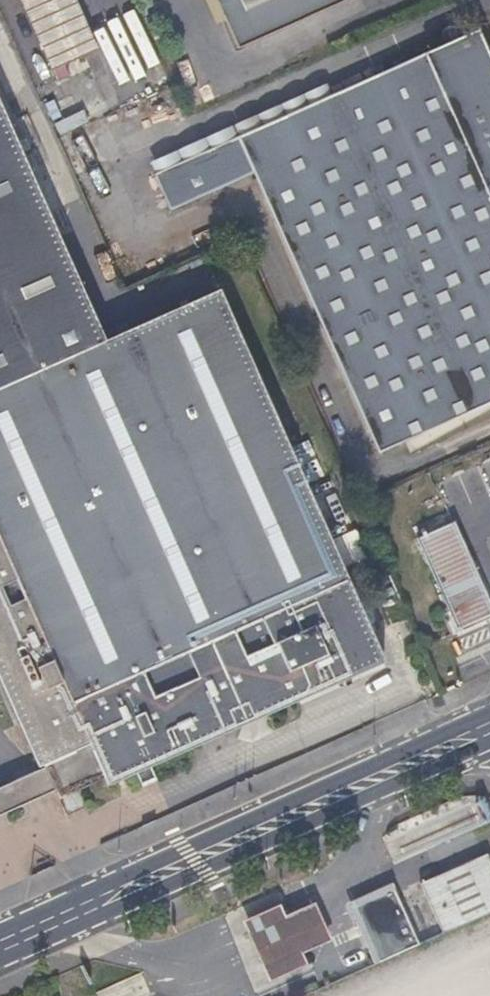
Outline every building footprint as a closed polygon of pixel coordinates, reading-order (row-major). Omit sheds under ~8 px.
[(54,72),(98,53),(74,0),(22,0),(54,72)] [(236,47),(343,0),(215,0),(236,47)] [(478,31),(153,178),(169,215),(253,178),(381,452),(489,403),(489,58),(478,31)] [(77,313),(0,139),(0,348),(77,313)] [(14,732),(23,753),(32,773),(47,807),(97,785),(100,791),(128,779),(129,782),(145,775),(143,772),(195,749),(169,693),(266,649),(279,678),(364,640),(206,298),(93,348),(77,313),(0,348),(0,701),(14,732)] [(482,588),(454,523),(416,538),(457,632),(489,619),(489,606),(482,588)] [(376,667),(364,640),(279,678),(266,649),(169,693),(195,749),(376,667)] [(9,735),(14,732),(0,701),(0,715),(9,735)] [(27,775),(32,773),(23,753),(18,755),(27,775)] [(489,854),(422,883),(444,933),(489,912),(489,856),(489,854)] [(398,883),(353,903),(379,963),(425,943),(398,883)] [(287,906),(252,921),(259,938),(277,978),(312,963),(307,951),(337,938),(325,910),(321,903),(291,916),(287,906)]
